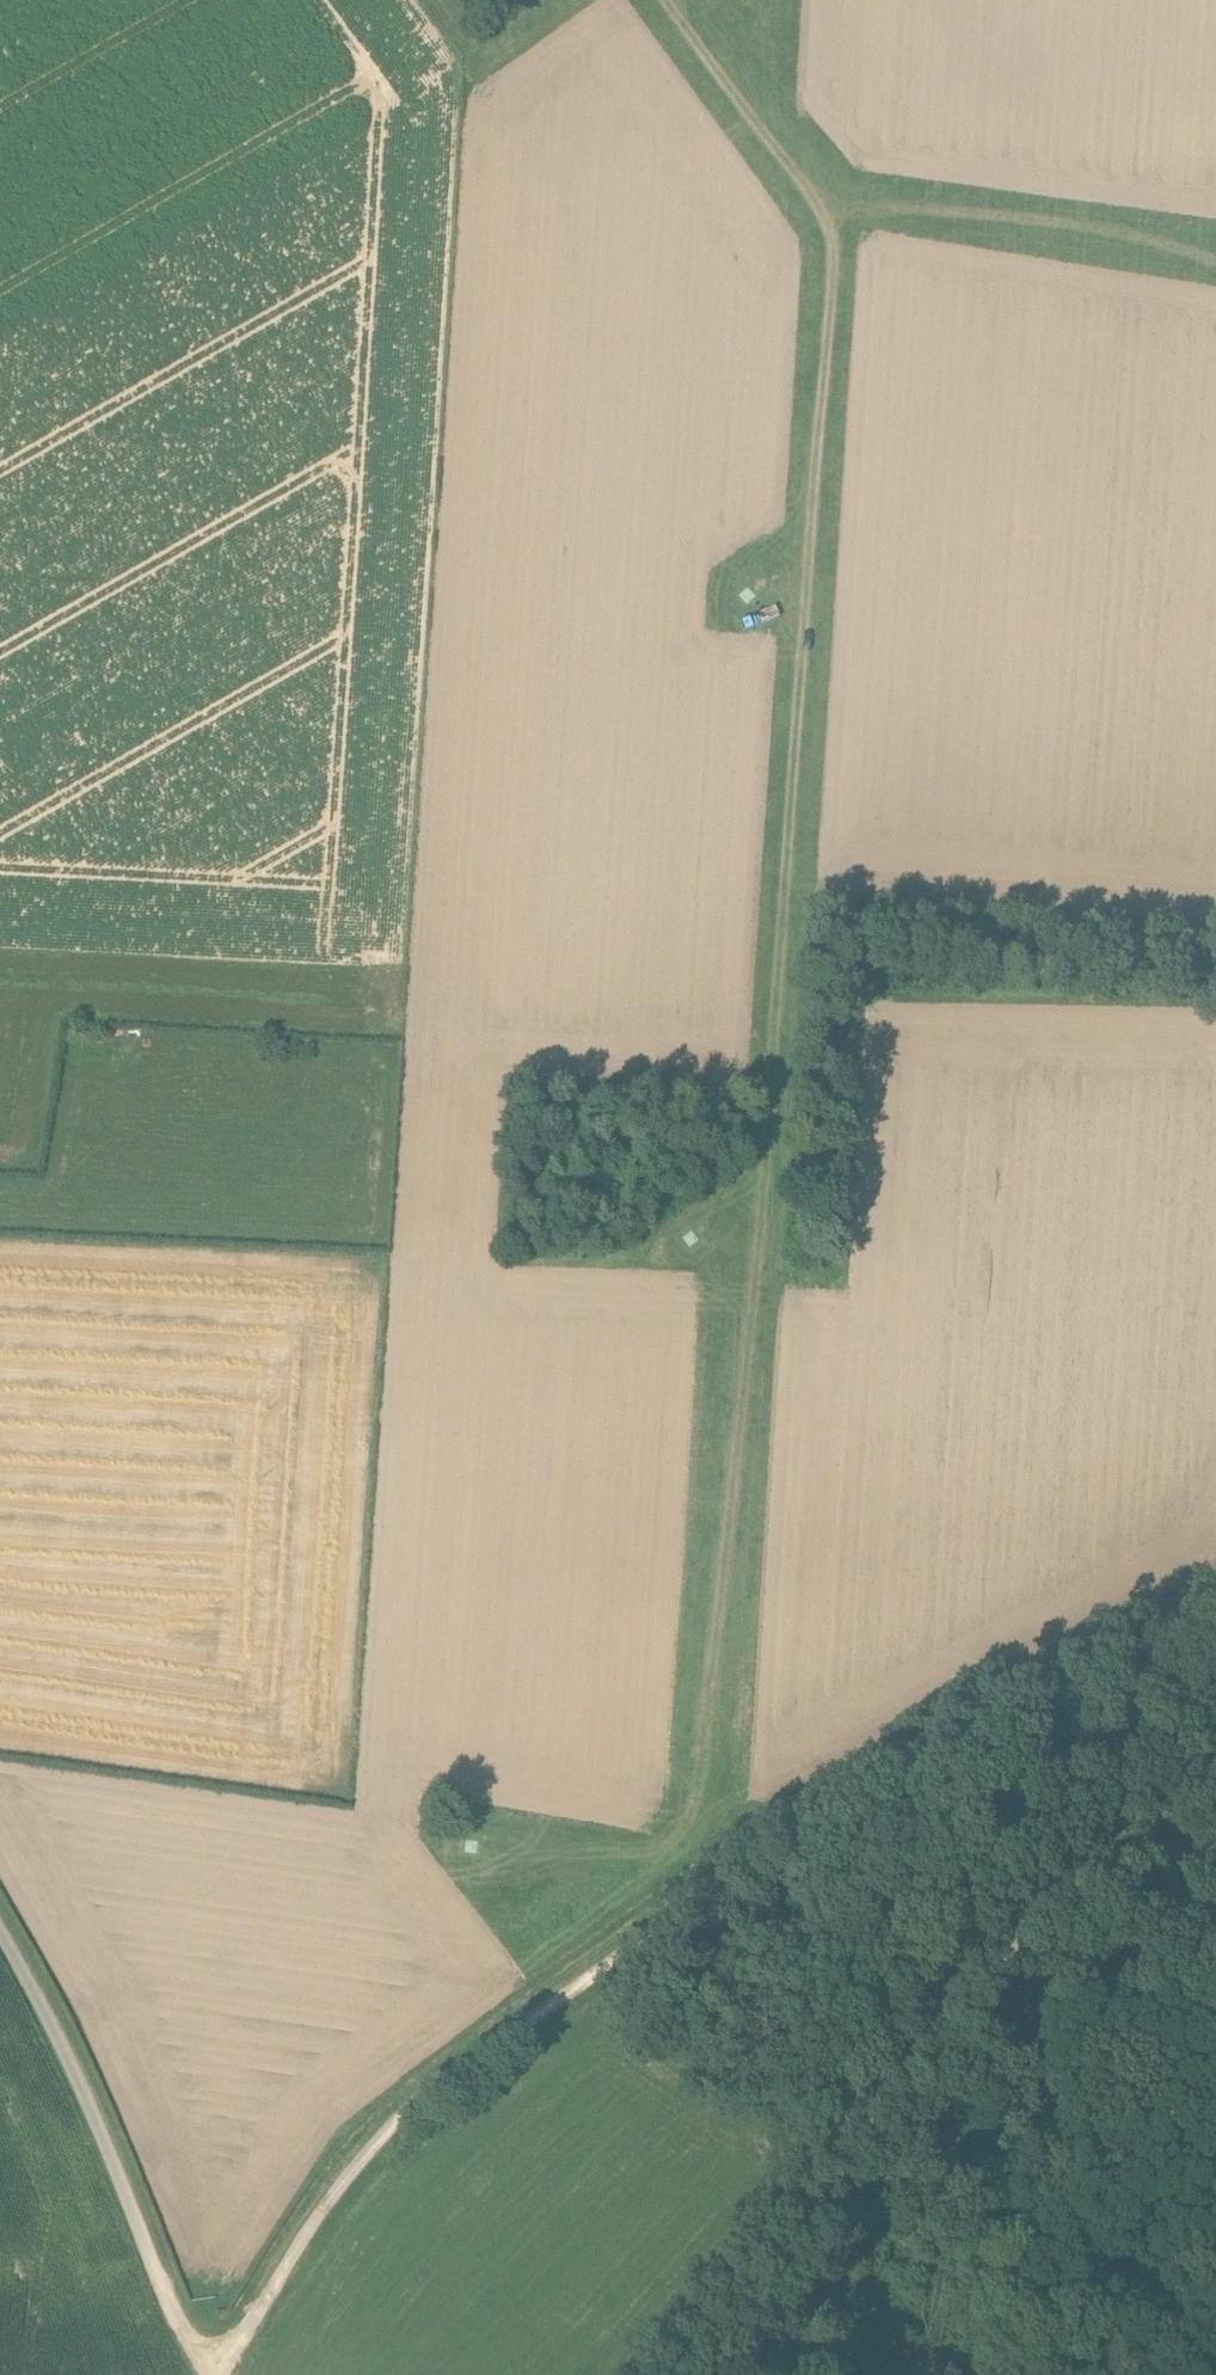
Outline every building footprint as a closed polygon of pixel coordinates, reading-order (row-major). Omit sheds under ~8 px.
[(753,613),(746,604),(755,597),(747,588),(739,596),(740,597),(733,603),(746,619),(753,613)]
